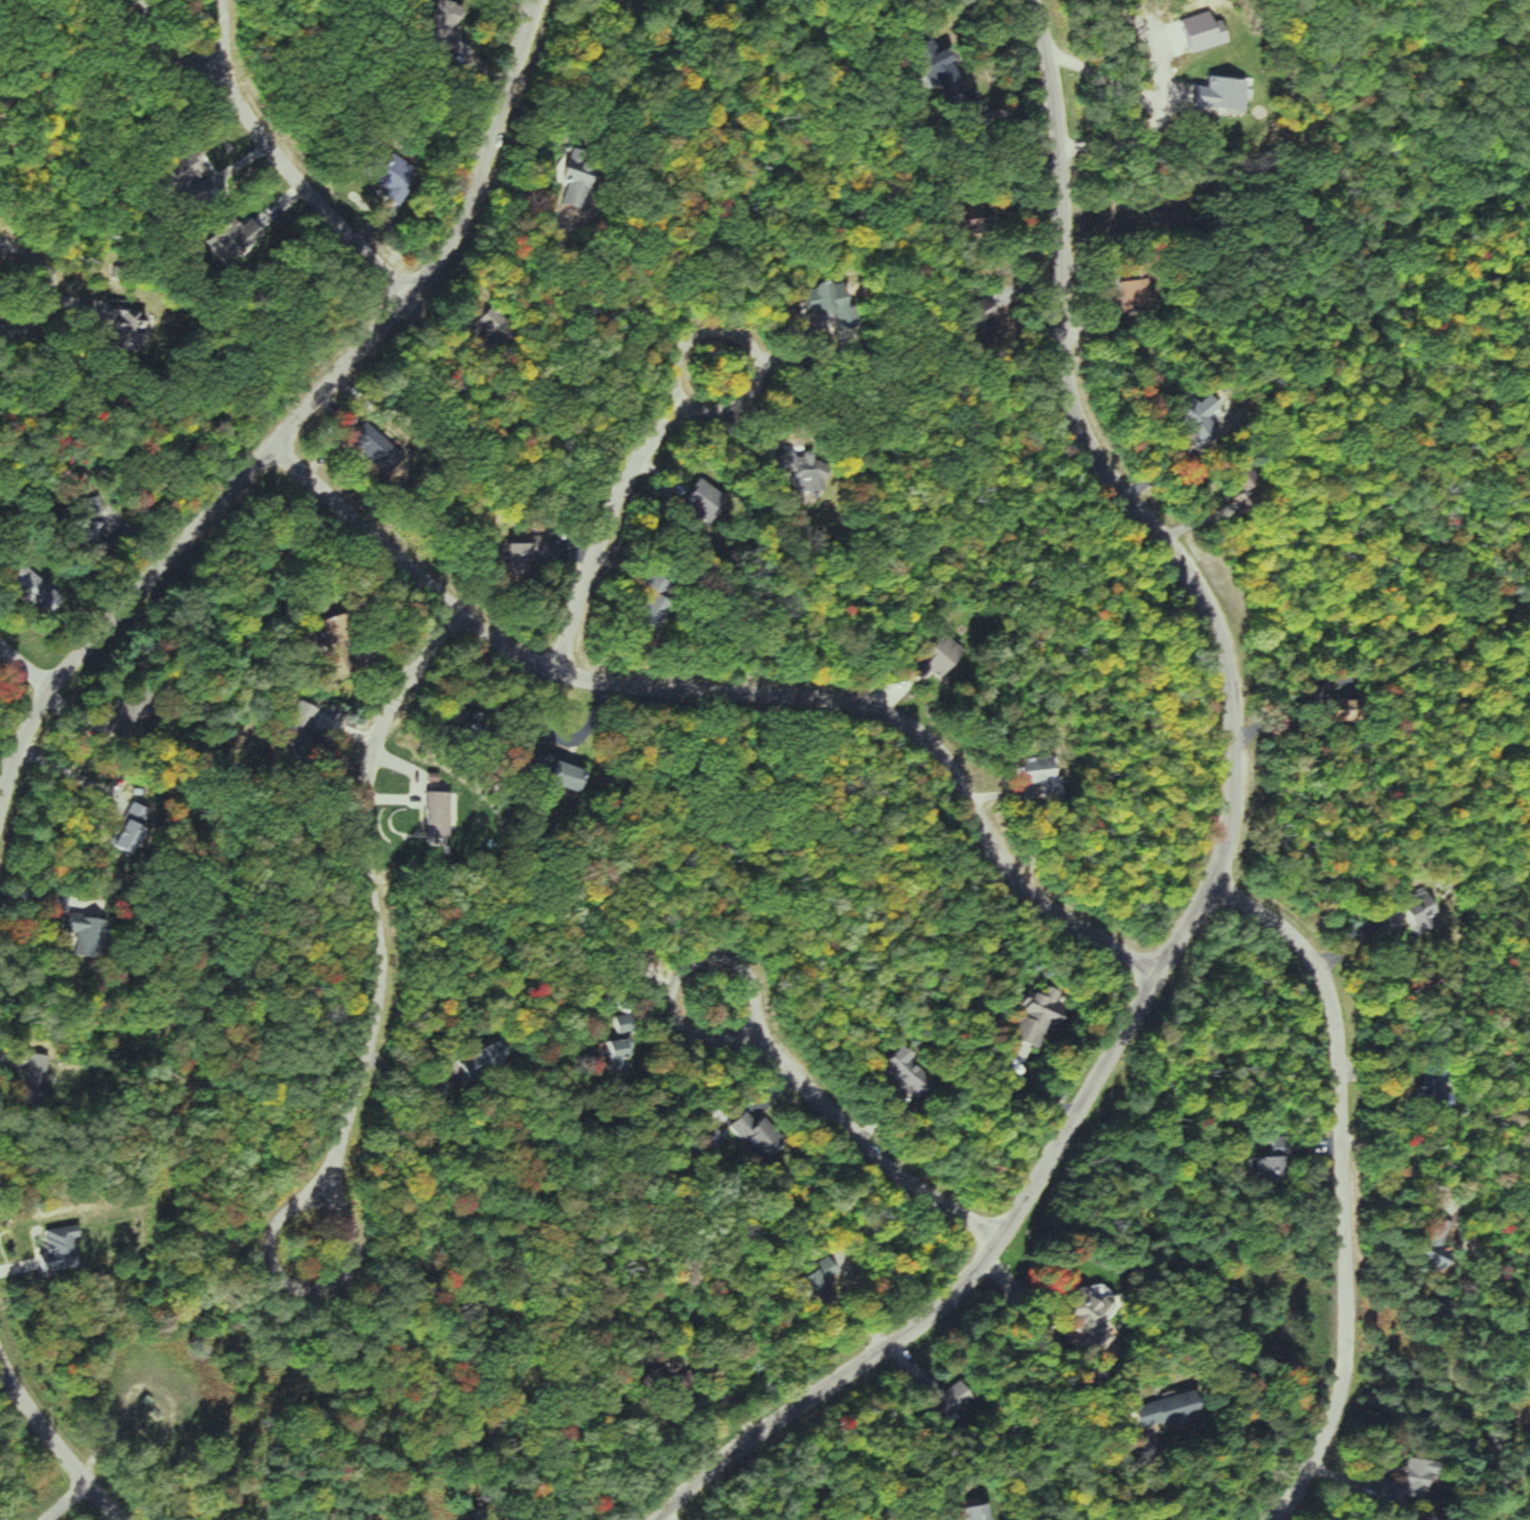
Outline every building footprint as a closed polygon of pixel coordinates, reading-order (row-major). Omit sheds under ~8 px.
[(972,96),(964,52),(931,58),(938,93),(951,91),(953,100),(972,96)] [(1202,87),(1201,108),(1242,110),(1243,79),(1217,78),(1216,87),(1202,87)] [(209,171),(199,154),(174,168),(184,185),(209,171)] [(229,233),(248,252),(268,232),(249,213),(229,233)] [(1156,312),(1156,282),(1125,282),(1125,312),(1156,312)] [(812,313),(838,311),(837,290),(811,292),(812,313)] [(109,320),(119,320),(120,340),(143,340),(143,330),(155,330),(154,311),(133,311),(133,302),(109,302),(109,320)] [(387,444),(368,426),(355,440),(374,457),(387,444)] [(825,485),(810,457),(805,460),(800,450),(782,460),(802,497),(825,485)] [(530,538),(530,560),(552,560),(552,538),(530,538)] [(12,584),(53,620),(67,604),(26,568),(12,584)] [(924,676),(947,645),(927,630),(897,670),(912,682),(919,672),(924,676)] [(111,731),(136,742),(150,712),(126,700),(111,731)] [(1057,785),(1055,756),(1008,759),(1010,788),(1057,785)] [(1372,909),(1379,925),(1396,918),(1403,936),(1428,926),(1414,891),(1372,909)] [(1033,1047),(1046,997),(1015,989),(1008,1014),(1003,1013),(997,1037),(1033,1047)] [(472,1081),(511,1062),(502,1044),(464,1064),(472,1081)] [(875,1066),(898,1088),(912,1074),(890,1051),(875,1066)] [(54,1054),(31,1052),(29,1103),(52,1104),(54,1054)] [(756,1117),(750,1121),(741,1110),(724,1124),(753,1161),(776,1143),(756,1117)] [(691,1148),(701,1159),(723,1140),(712,1128),(691,1148)] [(1261,1152),(1282,1152),(1282,1132),(1261,1132),(1261,1152)] [(1419,1270),(1441,1225),(1419,1215),(1398,1259),(1419,1270)] [(47,1230),(50,1253),(39,1255),(41,1272),(84,1267),(79,1226),(47,1230)] [(831,1280),(821,1259),(781,1277),(795,1307),(825,1293),(821,1284),(831,1280)] [(1050,1325),(1064,1336),(1069,1329),(1078,1336),(1071,1344),(1081,1352),(1105,1320),(1060,1286),(1050,1300),(1053,1303),(1046,1312),(1055,1319),(1050,1325)] [(629,1370),(635,1403),(663,1397),(657,1364),(629,1370)] [(960,1400),(948,1383),(933,1393),(923,1379),(909,1389),(931,1420),(960,1400)] [(1128,1428),(1150,1422),(1152,1428),(1183,1419),(1176,1392),(1122,1407),(1128,1428)] [(158,1423),(168,1416),(152,1395),(143,1402),(158,1423)] [(1413,1500),(1418,1461),(1396,1458),(1392,1482),(1373,1480),(1370,1506),(1390,1509),(1392,1497),(1413,1500)] [(972,1505),(935,1513),(937,1519),(975,1519),(972,1505)]
